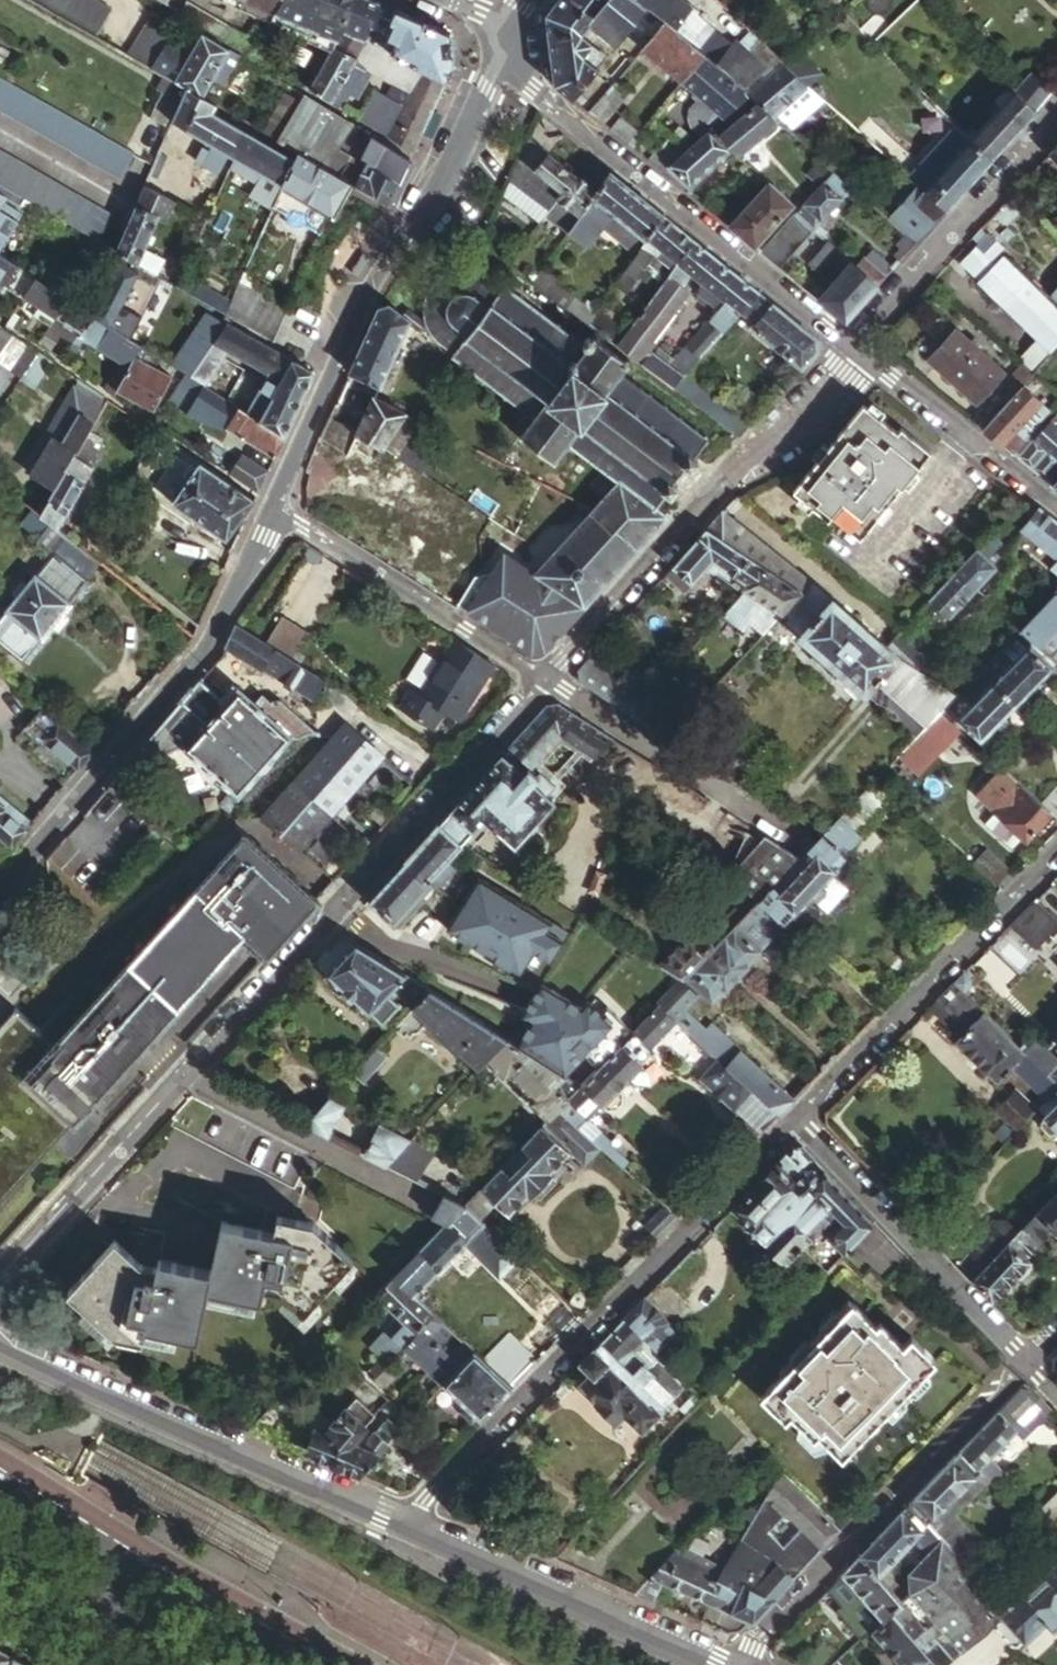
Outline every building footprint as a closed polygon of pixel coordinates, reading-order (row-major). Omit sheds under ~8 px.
[(56,0),(35,0),(51,9),(56,0)] [(99,0),(56,0),(51,9),(94,34),(109,6),(99,0)] [(331,51),(343,30),(362,40),(370,27),(382,5),(371,0),(282,0),(277,8),(269,23),(331,51)] [(609,0),(556,0),(555,1),(583,29),(591,21),(609,0)] [(591,21),(615,42),(647,5),(641,0),(609,0),(591,21)] [(647,5),(665,21),(704,55),(716,42),(710,30),(693,15),(695,11),(682,0),(641,0),(647,5)] [(252,53),(264,31),(254,25),(247,37),(186,1),(180,11),(252,53)] [(572,97),(598,67),(584,54),(589,47),(595,52),(599,46),(582,31),(583,29),(555,1),(546,12),(554,83),(572,97)] [(392,25),(397,11),(382,5),(370,27),(385,36),(392,25)] [(151,11),(122,50),(148,65),(160,47),(175,27),(151,11)] [(420,69),(444,82),(453,63),(449,32),(397,11),(392,25),(393,27),(405,31),(395,57),(420,69)] [(686,85),(711,62),(704,55),(665,21),(643,46),(686,85)] [(362,40),(380,49),(385,36),(370,27),(362,40)] [(331,51),(310,88),(332,101),(365,67),(381,49),(380,49),(362,40),(343,30),(331,51)] [(228,49),(202,33),(171,78),(185,86),(198,93),(211,74),(228,49)] [(609,54),(599,46),(595,52),(589,47),(584,54),(598,67),(609,54)] [(177,57),(160,47),(148,65),(161,72),(165,74),(177,57)] [(242,57),(228,49),(211,74),(224,82),(242,57)] [(403,105),(420,69),(395,57),(381,49),(365,67),(403,88),(397,102),(403,105)] [(796,54),(783,64),(805,84),(817,74),(796,54)] [(721,116),(748,94),(711,62),(686,85),(721,116)] [(805,84),(783,64),(748,94),(757,103),(772,115),(805,84)] [(360,118),(414,151),(444,82),(420,69),(403,105),(402,108),(376,92),(360,118)] [(165,74),(161,72),(152,87),(159,92),(150,112),(162,119),(173,95),(180,98),(185,86),(171,78),(165,74)] [(1016,90),(1036,110),(1053,91),(1033,72),(1016,90)] [(0,74),(0,107),(119,174),(133,150),(0,74)] [(610,83),(588,110),(602,122),(625,97),(610,83)] [(776,119),(788,129),(821,99),(805,84),(772,115),(776,119)] [(198,93),(185,86),(180,98),(171,119),(211,142),(207,150),(201,146),(194,159),(216,171),(227,151),(240,128),(210,110),(215,103),(198,93)] [(1036,110),(1016,90),(971,137),(992,157),(1036,110)] [(287,120),(299,100),(284,92),(273,112),(287,120)] [(390,203),(409,158),(303,94),(299,100),(287,120),(276,138),(296,149),(350,180),(390,203)] [(776,119),(772,115),(757,103),(717,137),(729,147),(737,154),(760,133),(767,134),(774,127),(773,122),(776,119)] [(276,138),(287,120),(273,112),(262,130),(276,138)] [(627,142),(638,131),(622,118),(611,129),(627,142)] [(992,157),(971,137),(956,123),(908,175),(918,183),(925,190),(946,208),(992,157)] [(234,155),(245,130),(240,128),(227,151),(234,155)] [(686,149),(662,170),(674,179),(679,175),(689,182),(690,183),(709,165),(729,147),(717,137),(708,129),(686,149)] [(281,182),(292,158),(245,130),(234,155),(281,182)] [(662,170),(686,149),(668,134),(647,158),(662,170)] [(515,188),(547,152),(534,141),(509,184),(515,188)] [(1049,151),(1056,160),(1056,141),(1049,151)] [(737,154),(729,147),(709,165),(725,179),(744,160),(737,154)] [(96,239),(110,213),(0,149),(0,183),(96,239)] [(578,177),(547,152),(515,188),(544,209),(556,192),(560,187),(563,189),(578,177)] [(323,231),(332,211),(334,213),(345,188),(292,158),(281,182),(272,202),(288,211),(306,221),(323,231)] [(852,186),(833,169),(796,210),(815,226),(819,221),(847,192),(852,186)] [(663,215),(609,171),(594,191),(567,228),(567,229),(587,246),(612,213),(645,240),(663,215)] [(683,188),(689,182),(679,175),(674,179),(683,188)] [(567,228),(594,191),(578,177),(563,189),(560,187),(556,192),(569,203),(557,219),(567,228)] [(767,181),(728,224),(753,244),(791,202),(767,181)] [(918,183),(888,217),(906,233),(916,242),(946,208),(925,190),(918,183)] [(172,200),(142,185),(114,249),(135,261),(149,233),(157,217),(162,219),(172,200)] [(859,192),(852,186),(847,192),(853,198),(859,192)] [(1014,190),(997,208),(1007,218),(1024,200),(1014,190)] [(815,226),(796,210),(761,250),(780,266),(816,228),(815,226)] [(306,221),(288,211),(284,218),(285,225),(296,231),(302,228),(306,221)] [(693,240),(663,215),(645,240),(632,259),(643,267),(657,246),(676,261),(693,240)] [(827,228),(819,221),(815,226),(816,228),(822,233),(827,228)] [(1032,370),(1034,368),(1056,342),(1056,300),(1050,293),(1033,276),(1025,268),(982,224),(972,235),(979,243),(962,262),(979,277),(977,279),(1035,336),(1017,355),(1032,370)] [(135,261),(157,273),(164,258),(149,250),(156,236),(149,233),(135,261)] [(895,252),(901,257),(916,242),(906,233),(896,243),(899,246),(895,252)] [(879,282),(856,262),(830,239),(811,261),(835,280),(818,298),(844,320),(879,282)] [(680,392),(692,376),(737,319),(742,311),(757,292),(693,240),(676,261),(622,332),(614,343),(680,392)] [(169,281),(176,284),(180,274),(192,248),(185,245),(169,281)] [(856,262),(879,282),(893,267),(872,248),(865,255),(864,254),(856,262)] [(0,254),(0,285),(1,283),(13,262),(0,254)] [(625,292),(643,267),(632,259),(614,284),(625,292)] [(119,260),(90,311),(107,323),(122,331),(152,279),(119,260)] [(23,269),(13,262),(1,283),(12,290),(23,269)] [(1030,264),(1025,268),(1033,276),(1038,272),(1030,264)] [(540,265),(530,279),(587,322),(592,315),(587,311),(582,311),(581,304),(583,302),(553,279),(555,277),(540,265)] [(602,466),(657,508),(658,506),(657,505),(666,493),(668,494),(674,486),(669,482),(683,464),(687,468),(694,458),(693,457),(703,444),(704,445),(706,442),(705,441),(706,440),(705,439),(706,437),(704,434),(702,436),(695,431),(697,429),(694,427),(692,429),(679,419),(681,417),(677,414),(675,416),(664,408),(665,406),(662,403),(661,405),(648,396),(650,394),(647,392),(646,394),(633,385),(635,383),(632,380),(630,383),(618,373),(624,366),(626,367),(628,364),(627,363),(628,362),(627,361),(628,359),(602,339),(603,337),(601,336),(600,337),(598,335),(597,338),(594,336),(593,336),(591,335),(588,335),(586,335),(583,339),(582,341),(582,343),(583,345),(584,346),(586,347),(585,348),(575,341),(577,339),(573,336),(572,338),(560,329),(561,327),(558,325),(557,325),(555,324),(554,325),(540,314),(541,312),(539,311),(538,313),(524,302),(524,301),(523,300),(523,298),(520,296),(518,298),(507,289),(508,287),(505,284),(504,286),(502,286),(501,286),(500,286),(489,278),(490,276),(487,275),(486,277),(477,272),(472,271),(470,271),(470,269),(466,269),(466,271),(465,271),(461,271),(455,272),(450,273),(448,275),(447,273),(443,275),(444,277),(439,280),(436,283),(432,287),(431,286),(428,289),(430,291),(427,298),(426,300),(424,307),(424,309),(422,308),(422,311),(424,312),(423,313),(423,316),(424,319),(424,321),(426,325),(427,329),(428,330),(431,335),(436,341),(434,342),(437,345),(439,344),(440,345),(447,351),(446,352),(448,353),(448,354),(448,355),(450,358),(453,355),(464,363),(463,366),(466,368),(467,367),(468,368),(469,367),(483,377),(483,378),(484,380),(485,379),(499,389),(497,391),(500,394),(502,391),(513,400),(512,402),(514,404),(516,402),(526,410),(524,409),(521,409),(519,409),(516,411),(514,409),(511,413),(513,415),(513,419),(514,420),(515,423),(516,424),(514,427),(517,429),(516,430),(517,431),(515,433),(518,435),(520,433),(545,453),(544,455),(547,457),(548,455),(549,456),(550,455),(551,456),(554,453),(552,451),(563,437),(575,446),(574,448),(577,451),(579,449),(591,458),(590,460),(593,463),(594,461),(602,466)] [(176,284),(224,312),(229,301),(180,274),(176,284)] [(65,296),(32,275),(20,297),(37,308),(51,317),(52,316),(65,296)] [(229,301),(224,312),(276,342),(290,311),(237,281),(229,301)] [(816,340),(757,292),(742,311),(754,321),(751,325),(801,367),(816,351),(816,340)] [(71,341),(77,331),(56,318),(64,304),(68,306),(72,300),(65,296),(52,316),(51,317),(39,338),(50,346),(58,333),(71,341)] [(548,297),(540,308),(575,334),(583,324),(548,297)] [(77,331),(88,311),(72,300),(68,306),(64,304),(56,318),(77,331)] [(391,305),(378,306),(348,371),(378,384),(407,322),(419,332),(428,330),(427,329),(410,313),(405,319),(391,305)] [(51,317),(37,308),(33,314),(42,320),(33,334),(39,338),(51,317)] [(211,339),(224,320),(203,309),(200,314),(208,318),(199,332),(211,339)] [(90,311),(88,311),(77,331),(71,341),(61,359),(67,363),(77,344),(81,337),(94,345),(107,323),(90,311)] [(592,315),(587,322),(614,343),(622,332),(595,311),(592,315)] [(754,321),(742,311),(737,319),(748,328),(751,325),(754,321)] [(11,314),(6,322),(17,329),(22,321),(11,314)] [(284,434),(313,372),(224,320),(211,339),(188,373),(199,380),(202,382),(226,348),(266,371),(248,411),(284,434)] [(122,331),(107,323),(94,345),(118,360),(104,387),(113,393),(116,387),(131,355),(137,341),(122,331)] [(969,340),(954,327),(926,358),(974,401),(1002,371),(980,350),(969,340)] [(0,330),(0,364),(20,378),(38,355),(2,331),(0,330)] [(28,337),(36,342),(39,338),(33,334),(31,333),(28,337)] [(969,340),(980,350),(983,346),(972,336),(969,340)] [(81,337),(77,344),(90,352),(94,345),(81,337)] [(39,338),(36,342),(47,350),(50,346),(39,338)] [(147,347),(137,341),(131,355),(140,360),(147,347)] [(226,348),(202,382),(236,404),(248,411),(266,371),(226,348)] [(34,387),(50,363),(38,355),(20,378),(34,387)] [(131,355),(116,387),(152,405),(168,374),(140,360),(131,355)] [(1032,370),(982,428),(1011,451),(1039,421),(1029,412),(1039,399),(1029,390),(1036,381),(1042,386),(1048,380),(1034,368),(1032,370)] [(692,376),(680,392),(738,437),(751,422),(692,376)] [(202,382),(199,380),(188,401),(226,425),(236,404),(202,382)] [(86,429),(101,405),(72,387),(43,433),(50,437),(28,470),(50,484),(78,440),(79,440),(86,429)] [(351,499),(402,410),(371,394),(357,429),(348,450),(313,509),(379,552),(487,621),(504,603),(485,590),(488,587),(487,586),(351,499)] [(861,539),(932,452),(902,427),(898,431),(865,403),(794,490),(827,518),(831,514),(861,539)] [(274,456),(284,434),(248,411),(236,404),(226,425),(274,456)] [(357,429),(328,417),(319,435),(348,450),(357,429)] [(1050,420),(1017,456),(1045,480),(1056,464),(1056,426),(1050,420)] [(103,441),(86,429),(79,440),(72,451),(90,462),(97,451),(103,441)] [(229,470),(238,458),(222,447),(213,461),(229,470)] [(90,462),(72,451),(37,509),(49,519),(60,528),(64,523),(57,517),(91,463),(90,462)] [(259,489),(268,470),(241,452),(238,458),(229,470),(259,489)] [(255,498),(201,462),(174,504),(228,539),(255,498)] [(639,544),(665,515),(657,508),(602,466),(587,483),(601,496),(590,508),(639,544)] [(1033,515),(1020,530),(1021,530),(1033,540),(1056,560),(1056,559),(1056,522),(1038,507),(1033,515)] [(582,604),(639,544),(590,508),(532,572),(530,574),(582,604)] [(830,601),(722,510),(706,528),(760,567),(798,594),(782,611),(803,629),(796,637),(863,694),(875,681),(925,724),(949,694),(916,670),(894,655),(884,646),(831,600),(830,601)] [(60,528),(49,519),(35,535),(54,551),(87,577),(100,561),(60,528)] [(760,567),(706,528),(661,577),(680,595),(702,571),(730,585),(734,576),(746,583),(760,567)] [(1033,540),(1021,530),(1009,548),(1006,569),(1008,571),(1024,554),(1021,551),(1026,544),(1028,546),(1033,540)] [(998,543),(992,536),(982,546),(990,554),(998,543)] [(990,554),(982,546),(934,595),(952,613),(1000,564),(990,554)] [(54,551),(36,573),(34,572),(6,607),(8,608),(0,618),(0,639),(23,658),(41,635),(42,636),(71,601),(69,600),(87,577),(54,551)] [(485,590),(504,603),(530,574),(532,572),(506,555),(487,586),(488,587),(485,590)] [(768,625),(782,611),(798,594),(760,567),(746,583),(725,607),(746,622),(752,614),(768,625)] [(1008,571),(1006,569),(984,591),(986,593),(1008,571)] [(1051,570),(1041,581),(1054,593),(1056,589),(1056,575),(1051,570)] [(504,603),(487,621),(530,649),(542,648),(582,604),(530,574),(504,603)] [(1054,593),(1022,629),(1036,642),(1047,630),(1056,621),(1056,596),(1054,593)] [(234,624),(224,645),(268,672),(270,670),(314,697),(315,695),(324,680),(310,672),(283,655),(234,624)] [(300,628),(283,655),(310,672),(327,645),(300,628)] [(980,670),(1016,703),(1056,661),(1036,642),(1022,629),(980,670)] [(1056,662),(1056,640),(1047,630),(1036,642),(1056,661),(1056,662)] [(916,670),(917,669),(924,662),(896,635),(884,646),(894,655),(916,670)] [(493,663),(452,637),(418,691),(411,687),(401,703),(433,724),(444,707),(459,717),(493,663)] [(577,681),(596,693),(606,678),(583,662),(577,669),(577,681)] [(939,712),(952,723),(956,718),(980,740),(1016,703),(980,670),(939,712)] [(612,703),(627,713),(641,702),(652,690),(635,676),(612,703)] [(199,678),(143,743),(161,760),(168,750),(172,748),(175,747),(181,748),(183,746),(237,793),(288,736),(289,738),(292,735),(300,737),(307,736),(309,736),(319,735),(318,731),(315,731),(279,698),(272,698),(269,701),(262,694),(254,702),(232,683),(220,697),(199,678)] [(863,694),(913,738),(925,724),(875,681),(863,694)] [(641,702),(627,713),(645,724),(664,695),(653,688),(652,690),(641,702)] [(433,819),(454,846),(478,819),(510,847),(511,848),(513,847),(515,846),(551,805),(552,800),(546,794),(553,785),(538,772),(535,775),(527,768),(557,734),(583,750),(592,757),(610,737),(555,702),(539,698),(433,819)] [(65,783),(94,750),(37,702),(17,727),(29,737),(21,746),(65,783)] [(330,813),(382,755),(345,722),(260,816),(331,880),(344,865),(320,843),(340,822),(330,813)] [(538,772),(553,785),(583,750),(557,734),(527,768),(535,775),(538,772)] [(1050,811),(1002,769),(978,795),(980,797),(1023,836),(1025,838),(1050,811)] [(1056,816),(1056,788),(1042,803),(1056,816)] [(12,845),(26,828),(19,821),(21,819),(20,811),(0,793),(0,835),(12,845)] [(980,797),(970,807),(1013,847),(1023,836),(980,797)] [(835,817),(818,834),(836,851),(852,833),(835,817)] [(433,819),(366,896),(394,921),(432,879),(428,876),(444,858),(454,846),(433,819)] [(818,834),(796,857),(758,898),(782,920),(788,915),(789,916),(834,869),(832,867),(842,857),(836,851),(818,834)] [(758,898),(796,857),(762,835),(729,872),(758,898)] [(313,901),(242,836),(196,887),(52,1045),(36,1031),(18,1015),(0,1035),(0,1199),(50,1144),(80,1112),(96,1094),(244,932),(266,952),(313,901)] [(181,873),(36,1031),(52,1045),(196,887),(181,873)] [(474,879),(443,932),(518,975),(531,953),(547,962),(564,931),(474,879)] [(1056,925),(1056,918),(1034,896),(1008,922),(1034,948),(1056,925)] [(764,941),(783,921),(782,920),(758,898),(752,904),(759,910),(754,915),(757,917),(749,927),(764,941)] [(732,925),(710,947),(683,975),(709,1000),(722,987),(723,987),(745,964),(744,963),(757,949),(732,925)] [(418,1000),(428,989),(409,976),(402,972),(337,930),(311,959),(342,987),(339,990),(350,999),(353,996),(383,1023),(399,1004),(387,993),(399,979),(408,986),(405,989),(418,1000)] [(688,937),(661,966),(681,977),(683,975),(710,947),(711,946),(711,942),(710,941),(709,939),(708,938),(707,938),(705,938),(702,938),(701,939),(699,941),(698,942),(698,945),(698,947),(688,937)] [(969,977),(962,970),(953,979),(962,989),(969,983),(969,977)] [(962,989),(953,979),(937,995),(965,1025),(952,1038),(993,1081),(1023,1052),(1020,1050),(962,989)] [(695,995),(679,980),(657,1003),(658,1003),(674,1018),(695,995)] [(579,1085),(632,1029),(607,1005),(600,1012),(587,1000),(580,1007),(541,982),(520,1014),(530,1020),(515,1045),(579,1085)] [(427,1017),(478,1067),(485,1059),(505,1037),(490,1028),(477,1020),(428,989),(418,1000),(398,1022),(400,1025),(399,1027),(398,1029),(404,1034),(406,1034),(407,1032),(411,1035),(414,1031),(418,1031),(424,1024),(424,1019),(427,1017)] [(676,1020),(674,1018),(658,1003),(634,1029),(633,1028),(632,1029),(579,1085),(559,1105),(577,1123),(582,1128),(604,1105),(610,1111),(620,1109),(626,1102),(627,1092),(624,1089),(646,1065),(644,1063),(656,1050),(653,1046),(676,1020)] [(727,1067),(743,1050),(731,1039),(741,1028),(723,1010),(696,1039),(718,1059),(727,1067)] [(524,1096),(547,1118),(559,1105),(579,1085),(515,1045),(505,1037),(485,1059),(502,1076),(507,1072),(528,1092),(524,1096)] [(1023,1052),(1055,1086),(1056,1083),(1056,1056),(1054,1058),(1033,1037),(1020,1050),(1023,1052)] [(778,1115),(794,1098),(743,1050),(727,1067),(753,1092),(776,1113),(778,1115)] [(727,1067),(718,1059),(704,1074),(739,1107),(753,1092),(727,1067)] [(994,1109),(1013,1129),(1033,1108),(1013,1089),(994,1109)] [(762,1128),(776,1113),(753,1092),(739,1107),(762,1128)] [(1048,1107),(1050,1109),(1045,1114),(1046,1118),(1053,1124),(1056,1126),(1056,1124),(1056,1097),(1048,1107)] [(307,1123),(328,1134),(341,1108),(330,1098),(307,1123)] [(464,1205),(479,1219),(496,1203),(509,1216),(527,1196),(532,1200),(556,1176),(552,1172),(572,1153),(586,1166),(603,1147),(595,1140),(582,1128),(577,1123),(559,1105),(547,1118),(464,1205)] [(80,1112),(50,1144),(66,1158),(95,1125),(80,1112)] [(389,1166),(408,1144),(410,1142),(380,1126),(378,1130),(372,1126),(359,1150),(389,1166)] [(595,1140),(614,1157),(620,1152),(613,1146),(615,1144),(603,1132),(595,1140)] [(389,1166),(415,1179),(428,1165),(408,1144),(389,1166)] [(841,1250),(873,1220),(802,1146),(791,1146),(732,1206),(738,1211),(736,1213),(747,1224),(749,1222),(764,1236),(762,1238),(783,1259),(799,1243),(824,1267),(841,1250)] [(1022,1224),(1043,1244),(1056,1231),(1056,1233),(1056,1188),(1022,1224)] [(443,1194),(431,1215),(446,1222),(396,1275),(414,1293),(477,1227),(487,1238),(485,1241),(487,1252),(501,1266),(510,1266),(518,1256),(479,1219),(464,1205),(443,1194)] [(676,1216),(665,1206),(646,1227),(656,1236),(676,1216)] [(302,1312),(351,1258),(314,1222),(277,1213),(273,1230),(222,1218),(211,1268),(159,1257),(157,1264),(140,1260),(116,1239),(68,1291),(115,1334),(142,1341),(145,1325),(198,1337),(209,1288),(260,1300),(264,1287),(280,1291),(302,1312)] [(907,1255),(873,1220),(841,1250),(862,1272),(870,1264),(883,1277),(907,1255)] [(956,1259),(971,1275),(1013,1233),(1001,1220),(993,1228),(986,1222),(965,1244),(968,1247),(956,1259)] [(971,1275),(992,1297),(1013,1275),(1015,1278),(1022,1277),(1030,1268),(1031,1261),(1029,1258),(1043,1244),(1022,1224),(1013,1233),(971,1275)] [(414,1293),(396,1275),(378,1293),(401,1316),(383,1335),(389,1341),(377,1353),(382,1358),(389,1364),(405,1348),(435,1314),(414,1293)] [(564,1329),(578,1314),(556,1292),(541,1308),(564,1329)] [(643,1297),(623,1317),(643,1338),(660,1356),(676,1340),(674,1338),(679,1334),(643,1297)] [(840,1528),(877,1489),(840,1452),(935,1355),(913,1333),(903,1342),(880,1319),(876,1323),(852,1298),(784,1368),(755,1339),(707,1390),(700,1398),(693,1405),(553,1556),(635,1592),(677,1547),(764,1454),(780,1470),(840,1528)] [(455,1333),(435,1314),(405,1348),(428,1370),(444,1354),(442,1348),(455,1333)] [(643,1338),(623,1317),(580,1361),(591,1373),(581,1383),(598,1400),(596,1402),(615,1420),(623,1412),(641,1429),(680,1387),(658,1365),(651,1372),(630,1351),(643,1338)] [(442,1383),(472,1349),(455,1333),(442,1348),(444,1354),(428,1370),(442,1383)] [(383,1335),(372,1347),(377,1353),(389,1341),(383,1335)] [(478,1418),(510,1385),(472,1349),(442,1383),(465,1405),(460,1410),(470,1420),(475,1415),(478,1418)] [(369,1371),(376,1377),(378,1376),(389,1364),(382,1358),(369,1371)] [(405,1379),(389,1364),(378,1376),(393,1391),(405,1379)] [(698,1380),(691,1388),(700,1398),(707,1390),(698,1380)] [(1022,1437),(1051,1407),(1031,1386),(1020,1386),(960,1448),(989,1479),(999,1468),(989,1456),(1015,1429),(1022,1437)] [(700,1398),(691,1388),(684,1395),(693,1405),(700,1398)] [(280,1395),(252,1425),(275,1436),(298,1411),(280,1395)] [(357,1432),(376,1411),(358,1395),(347,1406),(346,1406),(324,1429),(320,1427),(314,1430),(308,1446),(314,1453),(331,1460),(349,1441),(357,1432)] [(361,1446),(378,1453),(403,1426),(389,1414),(369,1436),(357,1432),(349,1441),(361,1446)] [(411,1486),(426,1471),(392,1440),(361,1474),(400,1491),(411,1486)] [(331,1460),(360,1473),(378,1453),(361,1446),(349,1441),(331,1460)] [(960,1448),(909,1501),(941,1536),(961,1558),(982,1537),(958,1511),(989,1479),(960,1448)] [(752,1619),(840,1528),(780,1470),(760,1506),(734,1552),(728,1561),(725,1568),(709,1600),(752,1619)] [(1030,1523),(1046,1540),(1056,1530),(1056,1497),(1030,1523)] [(941,1536),(909,1501),(870,1541),(888,1561),(914,1534),(928,1548),(941,1536)] [(1046,1540),(1050,1546),(996,1595),(1005,1605),(1056,1557),(1056,1530),(1046,1540)] [(988,1620),(1005,1605),(996,1595),(961,1558),(941,1536),(928,1548),(906,1571),(908,1588),(898,1597),(899,1598),(910,1611),(934,1639),(949,1656),(988,1620)] [(888,1561),(870,1541),(859,1552),(877,1573),(888,1561)] [(677,1547),(635,1592),(654,1600),(669,1583),(709,1600),(725,1568),(728,1561),(719,1557),(715,1564),(677,1547)] [(877,1573),(859,1552),(842,1570),(881,1615),(899,1598),(898,1597),(877,1573)] [(1005,1605),(988,1620),(1011,1645),(1020,1635),(1022,1637),(1056,1605),(1056,1557),(1005,1605)] [(881,1615),(842,1570),(812,1601),(825,1616),(840,1604),(845,1609),(840,1613),(860,1635),(869,1626),(881,1615)] [(899,1598),(881,1615),(869,1626),(903,1664),(939,1664),(949,1656),(934,1639),(923,1650),(898,1622),(910,1611),(899,1598)] [(0,1651),(0,1664),(10,1664),(14,1658),(0,1651)] [(1013,1655),(1006,1664),(1027,1664),(1013,1655)]
